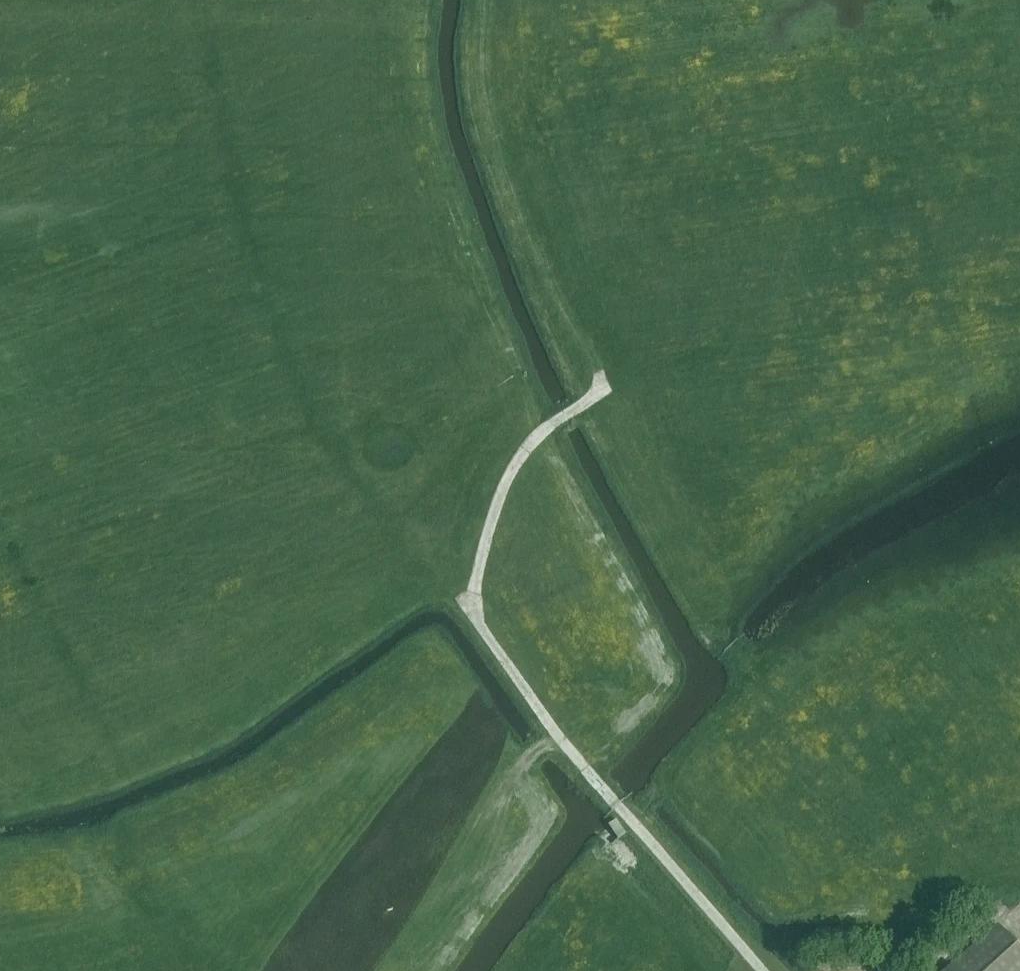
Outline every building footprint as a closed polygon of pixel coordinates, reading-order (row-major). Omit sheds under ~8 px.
[(997,925),(946,970),(1019,970),(1019,950),(997,925)]
